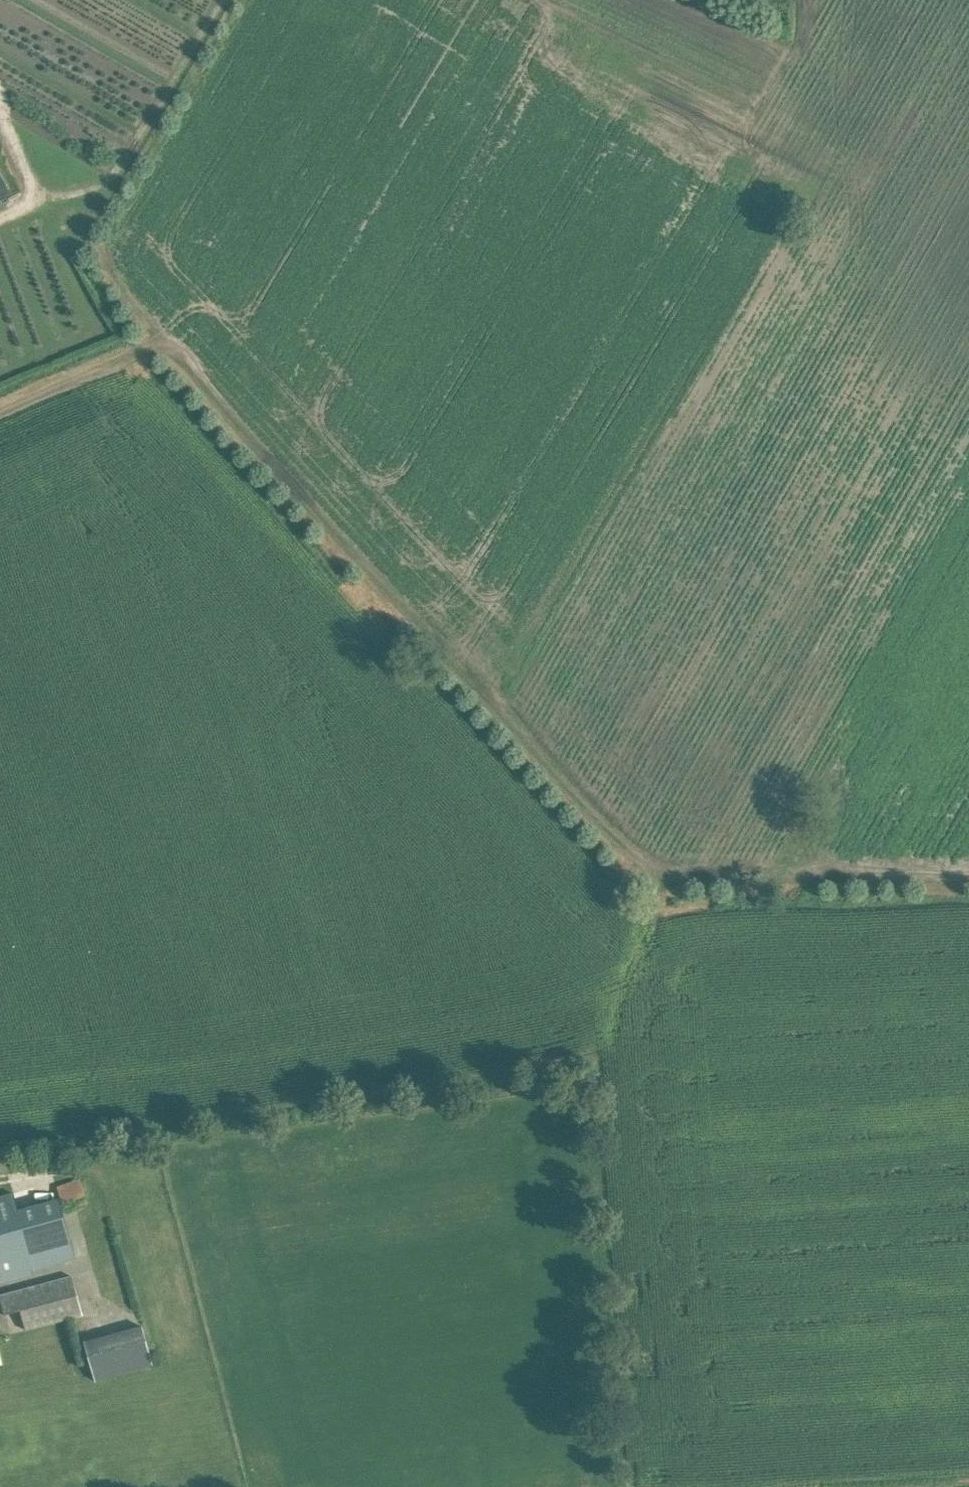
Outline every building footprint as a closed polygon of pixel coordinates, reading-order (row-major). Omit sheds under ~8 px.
[(57,1185),(60,1194),(63,1193),(66,1202),(86,1195),(80,1178),(57,1185)] [(33,1271),(76,1259),(59,1199),(17,1210),(9,1184),(0,1186),(0,1284),(34,1275),(33,1271)] [(0,1294),(0,1299),(4,1314),(20,1310),(26,1330),(83,1315),(72,1275),(0,1294)] [(98,1383),(155,1366),(143,1326),(86,1342),(98,1383)]
